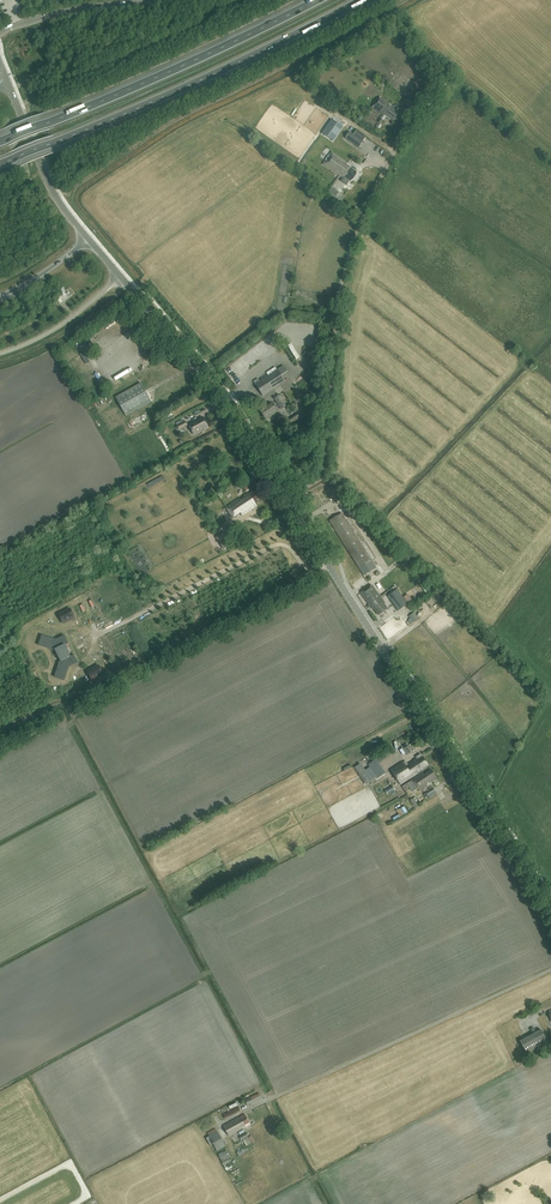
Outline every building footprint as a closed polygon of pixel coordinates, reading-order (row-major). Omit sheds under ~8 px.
[(258,19),(261,25),(276,18),(273,12),(258,19)] [(411,93),(406,100),(420,110),(423,105),(420,102),(421,100),(411,93)] [(386,116),(393,121),(399,113),(389,105),(390,104),(380,97),(372,107),(385,117),(386,116)] [(357,137),(350,132),(345,138),(348,140),(359,148),(363,141),(362,141),(357,137)] [(351,181),(357,173),(346,165),(347,163),(331,152),(323,164),(344,178),(345,177),(351,181)] [(107,342),(110,340),(100,327),(98,329),(107,342)] [(96,329),(94,331),(100,339),(102,337),(96,329)] [(277,369),(259,381),(258,379),(253,381),(263,396),(285,382),(281,375),(286,372),(282,366),(277,369)] [(115,397),(126,416),(151,402),(141,383),(115,397)] [(291,388),(285,392),(293,404),(299,400),(291,388)] [(286,406),(280,395),(274,399),(281,410),(286,406)] [(266,419),(278,411),(272,403),(261,412),(266,419)] [(133,428),(148,419),(145,413),(129,421),(133,428)] [(297,413),(290,418),(293,423),(300,418),(297,413)] [(203,418),(189,425),(194,435),(208,427),(203,418)] [(185,421),(176,425),(179,431),(188,426),(185,421)] [(248,493),(244,496),(245,497),(240,500),(240,499),(226,508),(232,518),(240,513),(242,515),(257,506),(256,504),(262,500),(256,491),(249,495),(248,493)] [(329,521),(363,575),(376,566),(342,513),(329,521)] [(230,530),(217,538),(225,549),(231,545),(227,539),(233,535),(230,530)] [(384,604),(385,603),(372,585),(361,593),(372,608),(373,608),(379,615),(388,609),(384,604)] [(387,596),(398,611),(408,604),(397,589),(387,596)] [(83,612),(96,608),(93,599),(80,603),(83,612)] [(63,622),(74,616),(70,609),(59,615),(63,622)] [(62,644),(65,643),(61,635),(52,640),(39,636),(37,635),(39,636),(36,645),(49,650),(50,651),(52,650),(54,653),(53,654),(55,658),(56,658),(58,661),(56,662),(57,663),(53,677),(62,680),(62,681),(62,680),(67,666),(75,662),(71,654),(68,656),(67,653),(68,653),(64,646),(63,647),(62,644)] [(119,652),(107,658),(110,665),(123,659),(119,652)] [(89,678),(100,672),(96,664),(85,671),(89,678)] [(402,747),(403,749),(402,749),(407,755),(415,750),(411,744),(408,746),(407,743),(402,747)] [(423,768),(428,765),(421,754),(416,757),(417,759),(406,766),(403,762),(391,769),(400,784),(424,769),(423,768)] [(370,767),(369,767),(364,771),(366,774),(367,774),(372,781),(376,778),(377,779),(386,773),(376,759),(368,764),(370,767)] [(437,779),(435,777),(431,770),(424,774),(423,773),(407,783),(413,792),(417,789),(419,792),(427,786),(426,785),(432,781),(432,782),(437,779)] [(395,790),(393,786),(385,790),(387,795),(395,790)] [(413,798),(410,801),(415,809),(419,807),(413,798)] [(541,1029),(525,1037),(532,1051),(548,1043),(541,1029)] [(527,1054),(532,1051),(525,1037),(520,1041),(527,1054)] [(245,1100),(248,1106),(262,1099),(259,1093),(245,1100)] [(225,1119),(241,1111),(239,1107),(223,1115),(225,1119)] [(243,1129),(251,1125),(245,1115),(223,1126),(229,1136),(243,1128),(243,1129)] [(207,1133),(209,1137),(206,1138),(211,1146),(213,1145),(217,1151),(226,1146),(216,1128),(207,1133)] [(248,1137),(246,1132),(239,1136),(241,1141),(248,1137)] [(226,1166),(228,1170),(234,1168),(230,1158),(231,1157),(229,1151),(221,1154),(225,1166),(226,1166)]
